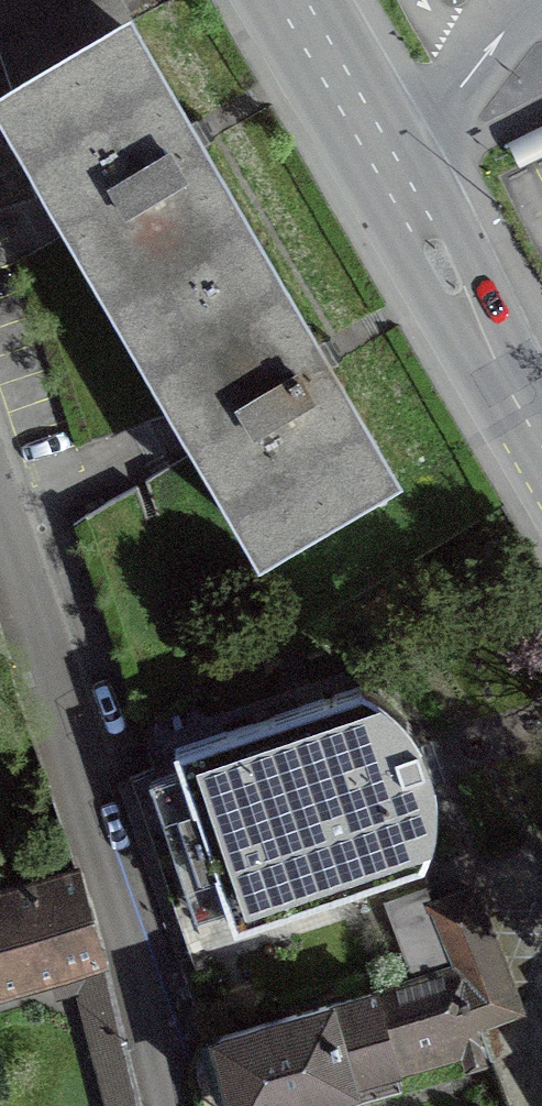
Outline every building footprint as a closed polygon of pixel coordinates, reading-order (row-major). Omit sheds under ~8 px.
[(120,30),(103,0),(0,0),(0,63),(11,94),(120,30)] [(88,248),(97,243),(182,388),(172,394),(220,475),(229,470),(270,539),(382,474),(317,376),(335,366),(328,354),(322,343),(304,353),(289,328),(295,325),(189,156),(208,145),(200,132),(194,122),(176,132),(162,108),(167,104),(120,30),(11,94),(12,96),(52,164),(42,170),(88,248)] [(11,94),(0,63),(0,211),(46,196),(38,172),(42,170),(52,164),(12,96),(11,94)] [(508,137),(521,163),(541,153),(541,120),(508,137)] [(200,692),(134,490),(71,527),(137,731),(200,692)] [(232,930),(419,867),(428,843),(432,818),(431,792),(425,766),(415,742),(400,722),(382,704),(359,689),(172,753),(179,774),(148,784),(194,920),(225,909),(232,930)] [(98,958),(97,954),(94,955),(72,879),(0,899),(0,986),(98,958)] [(387,906),(393,922),(430,909),(424,893),(387,906)] [(469,895),(430,909),(393,922),(414,979),(455,968),(477,1027),(515,1013),(469,895)] [(213,1041),(232,1105),(289,1105),(346,1089),(350,1104),(399,1090),(395,1075),(462,1057),(466,1072),(488,1066),(477,1027),(455,968),(414,979),(213,1041)]
